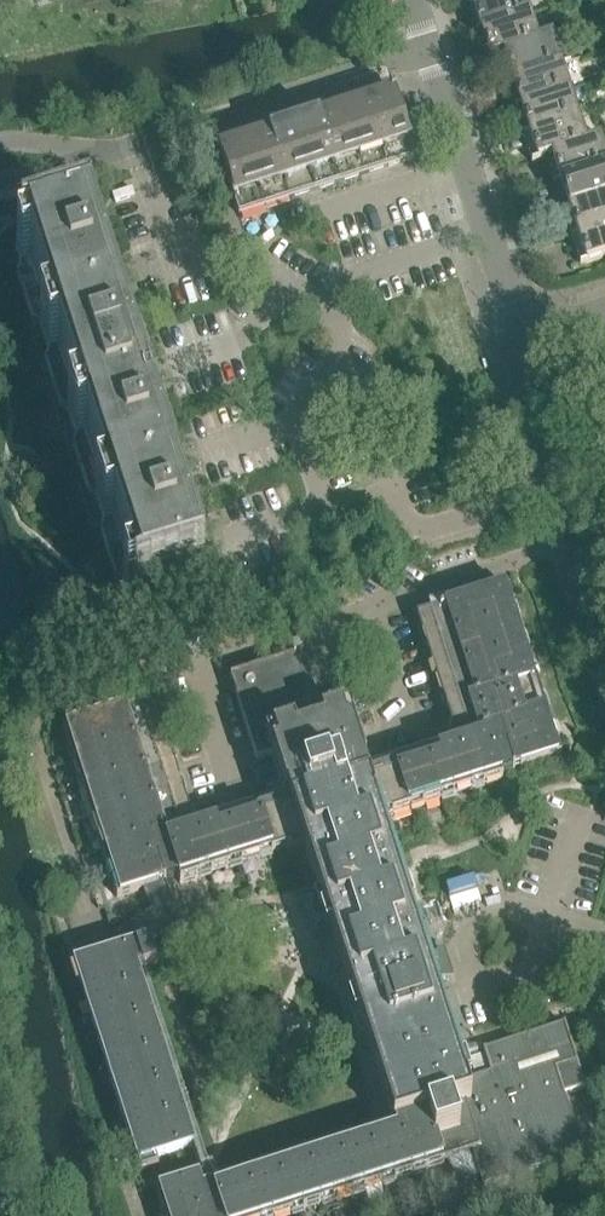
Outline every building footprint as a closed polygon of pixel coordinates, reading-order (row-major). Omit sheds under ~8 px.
[(473,5),(481,32),(530,17),(524,0),(489,0),(473,5)] [(504,55),(504,54),(538,43),(530,17),(481,32),(490,60),(504,55)] [(538,43),(504,54),(504,55),(512,81),(561,66),(552,38),(538,43)] [(561,66),(512,81),(521,108),(569,92),(561,66)] [(392,86),(366,95),(368,99),(210,150),(226,201),(233,199),(239,217),(415,160),(392,86)] [(569,92),(521,108),(529,134),(578,119),(569,92)] [(552,158),(552,157),(586,146),(586,145),(578,119),(529,134),(538,162),(552,158)] [(552,157),(552,158),(560,184),(604,169),(604,156),(600,141),(586,145),(586,146),(552,157)] [(560,184),(569,210),(604,199),(604,169),(560,184)] [(569,210),(578,237),(604,228),(604,199),(569,210)] [(40,325),(42,331),(115,307),(107,280),(113,278),(107,259),(103,246),(96,248),(90,227),(15,251),(21,267),(17,274),(32,321),(40,325)] [(578,237),(587,264),(604,258),(604,228),(578,237)] [(115,307),(42,331),(49,353),(45,360),(59,405),(60,407),(67,411),(69,417),(143,394),(134,367),(141,364),(131,332),(124,334),(115,307)] [(162,453),(169,451),(158,418),(152,420),(143,394),(69,417),(77,439),(73,446),(88,493),(95,497),(97,503),(171,480),(162,453)] [(104,525),(101,533),(116,579),(123,583),(128,599),(202,575),(190,539),(197,537),(186,504),(180,507),(171,480),(97,503),(104,525)] [(484,1051),(491,1075),(490,1076),(476,1080),(472,1081),(470,1082),(465,1084),(380,821),(381,821),(381,820),(502,781),(501,775),(562,756),(557,740),(553,741),(549,730),(553,729),(547,709),(543,711),(539,700),(543,699),(537,679),(533,680),(530,669),(534,668),(527,649),(523,650),(520,639),(524,638),(517,618),(514,619),(510,609),(514,607),(508,588),(416,617),(456,741),(486,732),(488,739),(365,778),(363,771),(365,771),(341,693),(317,701),(302,656),(230,679),(257,762),(273,757),(285,795),(286,796),(288,796),(290,802),(167,842),(165,835),(194,826),(164,732),(160,733),(157,722),(161,721),(154,701),(63,731),(69,750),(73,749),(77,760),(73,761),(79,781),(83,779),(87,790),(83,792),(89,811),(93,810),(97,821),(93,822),(99,841),(103,840),(106,851),(102,853),(109,872),(113,871),(116,882),(112,883),(117,898),(143,890),(166,883),(178,879),(180,884),(302,845),(302,846),(303,846),(394,1126),(393,1126),(394,1128),(399,1126),(401,1133),(204,1196),(199,1179),(157,1193),(163,1212),(167,1211),(168,1215),(289,1215),(444,1166),(443,1163),(449,1161),(450,1163),(451,1165),(452,1167),(453,1169),(455,1171),(457,1173),(459,1174),(461,1176),(463,1177),(466,1178),(468,1178),(471,1179),(476,1178),(478,1178),(481,1177),(484,1186),(582,1155),(563,1096),(586,1089),(565,1025),(484,1051)] [(106,939),(69,951),(141,1173),(159,1167),(157,1159),(184,1150),(193,1147),(194,1147),(193,1145),(194,1145),(151,1013),(150,1013),(137,971),(143,969),(158,965),(150,942),(148,939),(179,919),(173,909),(175,909),(166,883),(143,890),(145,894),(147,899),(149,903),(152,906),(154,910),(157,913),(137,927),(125,935),(121,937),(120,935),(106,939)] [(490,1076),(484,1056),(470,1060),(476,1080),(490,1076)]
